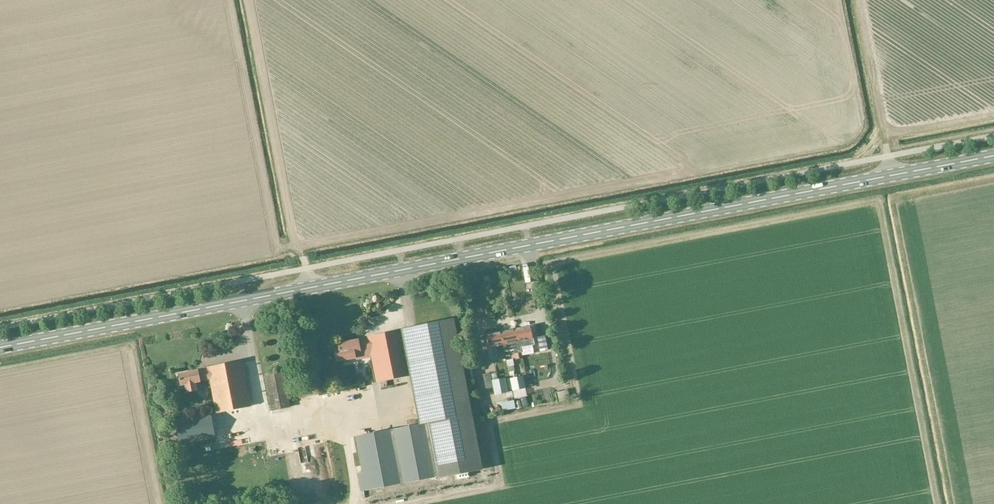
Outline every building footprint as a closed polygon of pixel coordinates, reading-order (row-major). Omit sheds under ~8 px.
[(437,477),(482,469),(454,320),(399,331),(368,337),(368,340),(358,342),(358,340),(338,344),(339,348),(333,350),(336,362),(356,358),(355,352),(360,351),(360,350),(370,349),(376,382),(410,375),(420,425),(356,437),(362,473),(358,474),(361,492),(437,477)] [(519,348),(521,348),(535,345),(533,338),(530,326),(515,329),(519,348)] [(515,329),(501,332),(503,345),(505,352),(514,350),(515,354),(522,353),(521,348),(519,348),(515,329)] [(496,346),(503,345),(501,332),(486,335),(488,347),(487,348),(490,361),(499,360),(496,346)] [(547,349),(545,339),(538,340),(539,350),(547,349)] [(208,367),(210,380),(216,413),(250,406),(241,361),(208,367)] [(202,370),(178,374),(180,386),(185,385),(187,392),(197,390),(196,383),(201,382),(201,381),(210,380),(208,367),(206,368),(201,368),(202,370)] [(272,411),(290,407),(283,371),(265,374),(272,411)] [(490,373),(483,375),(486,389),(494,388),(495,395),(509,392),(506,379),(492,382),(490,373)] [(513,390),(525,387),(523,375),(511,378),(513,390)] [(560,389),(563,395),(571,392),(569,386),(560,389)] [(518,397),(505,399),(506,408),(519,406),(518,397)] [(178,445),(215,438),(211,414),(175,421),(178,445)] [(226,438),(227,444),(244,440),(243,435),(226,438)] [(272,455),(276,467),(287,464),(284,451),(272,455)]
